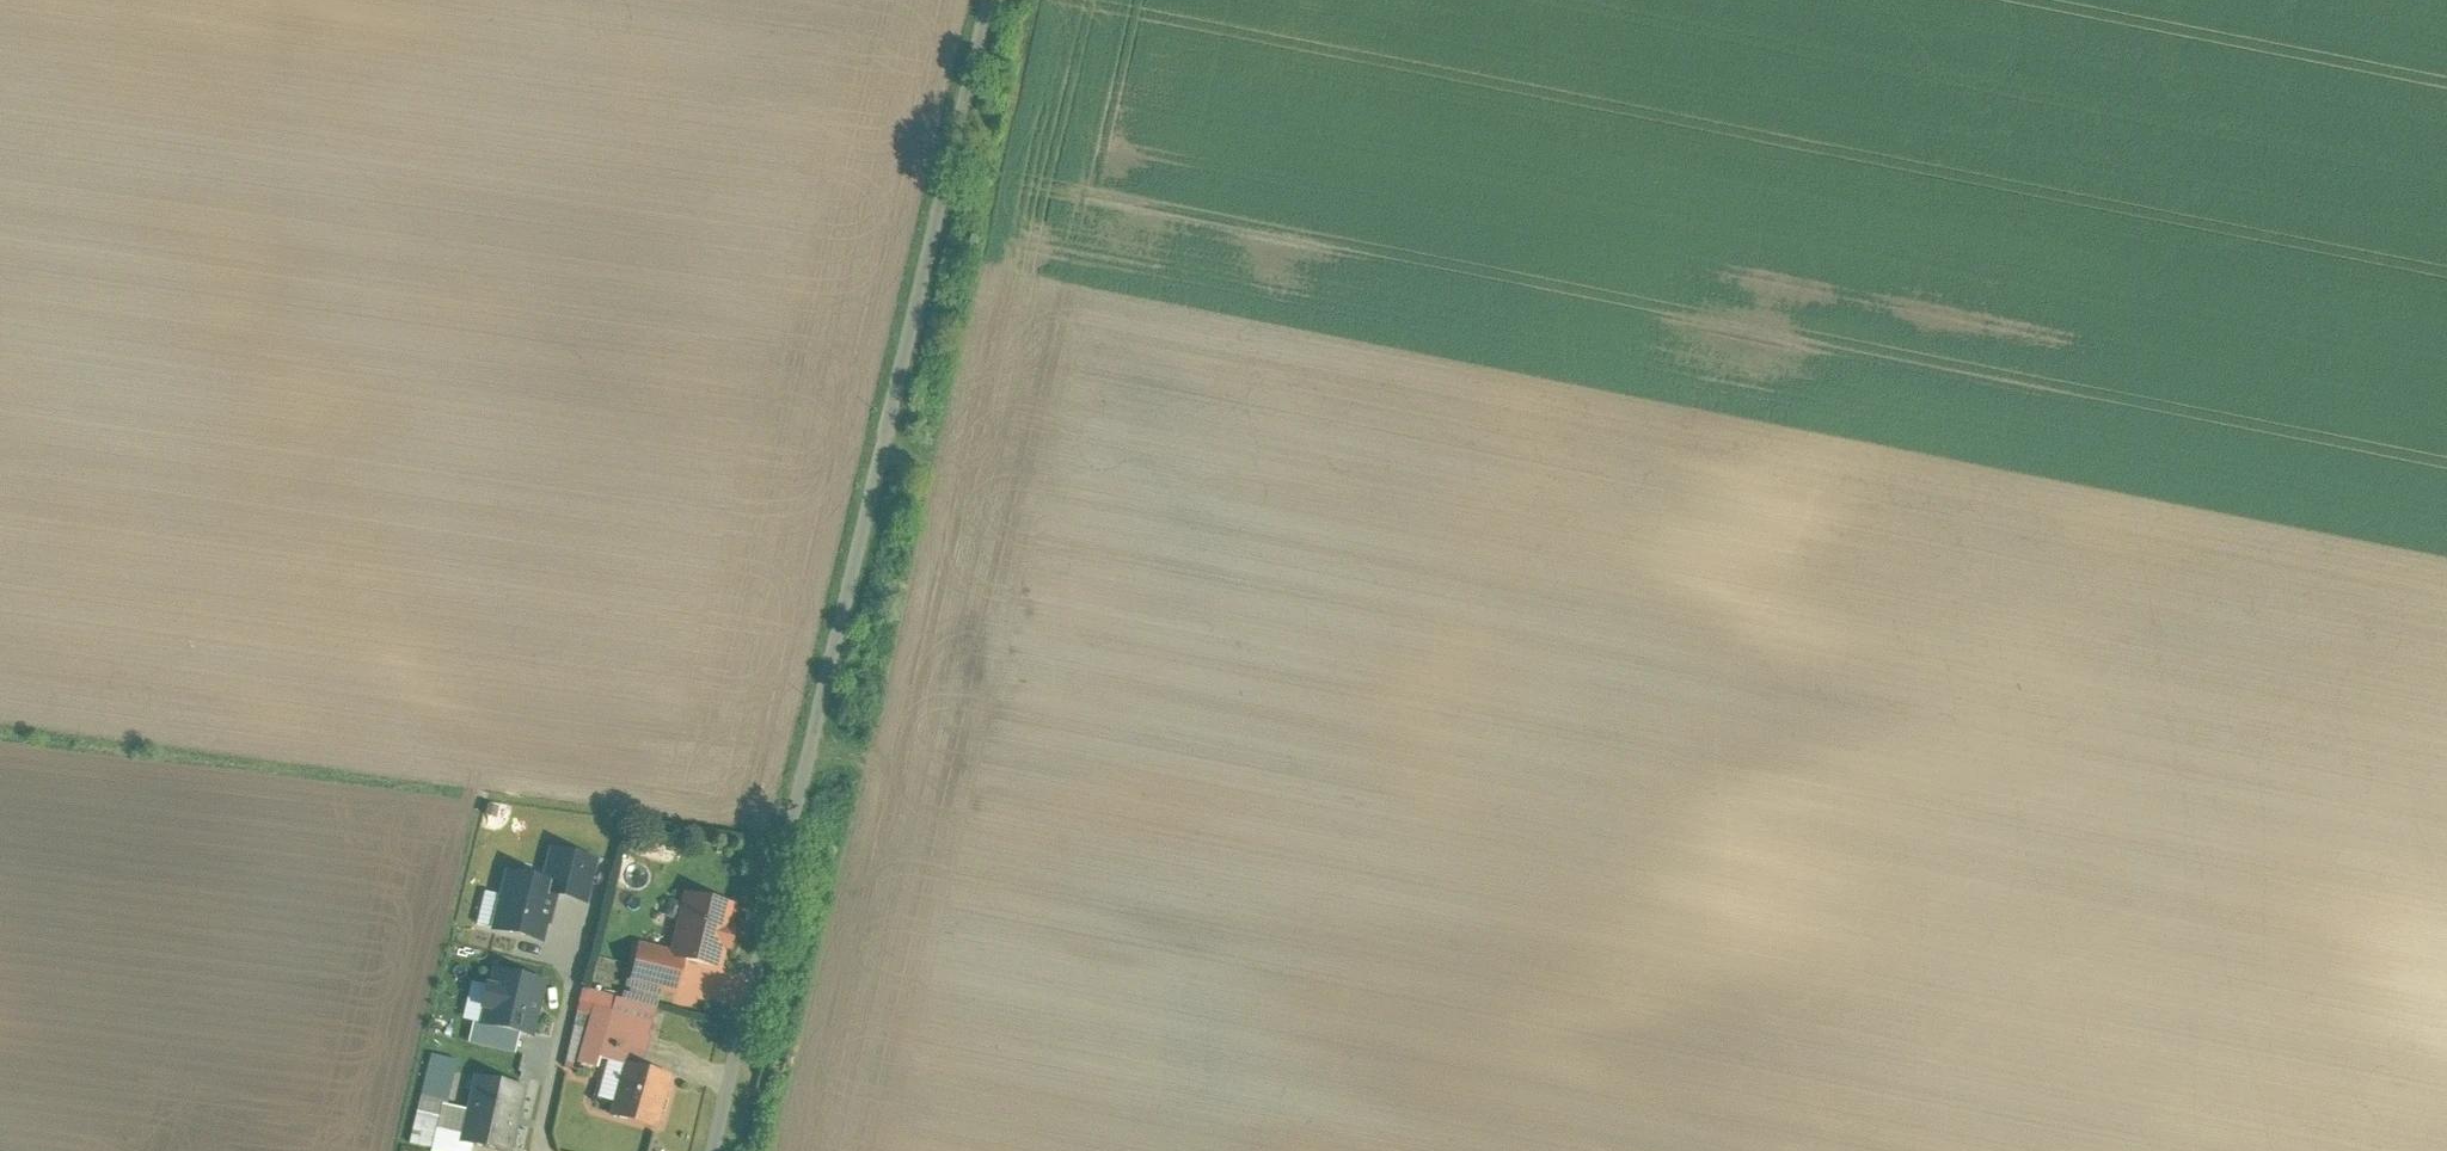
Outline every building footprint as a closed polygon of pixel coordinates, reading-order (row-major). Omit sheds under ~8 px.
[(588,827),(581,857),(619,866),(626,836),(588,827)] [(510,866),(498,919),(565,934),(574,893),(546,887),(549,875),(510,866)] [(647,940),(635,987),(669,995),(672,986),(683,988),(691,959),(727,968),(744,901),(695,888),(679,948),(647,940)] [(482,1018),(476,1043),(522,1054),(527,1033),(542,1037),(557,980),(503,966),(490,1020),(482,1018)] [(633,1066),(616,1116),(667,1132),(685,1076),(649,1064),(669,1004),(632,991),(629,998),(592,985),(584,1011),(599,1016),(584,1062),(606,1069),(610,1058),(633,1066)] [(415,1141),(447,1150),(480,1150),(483,1142),(514,1150),(519,1150),(538,1088),(483,1072),(473,1106),(453,1100),(459,1078),(436,1071),(415,1141)]
